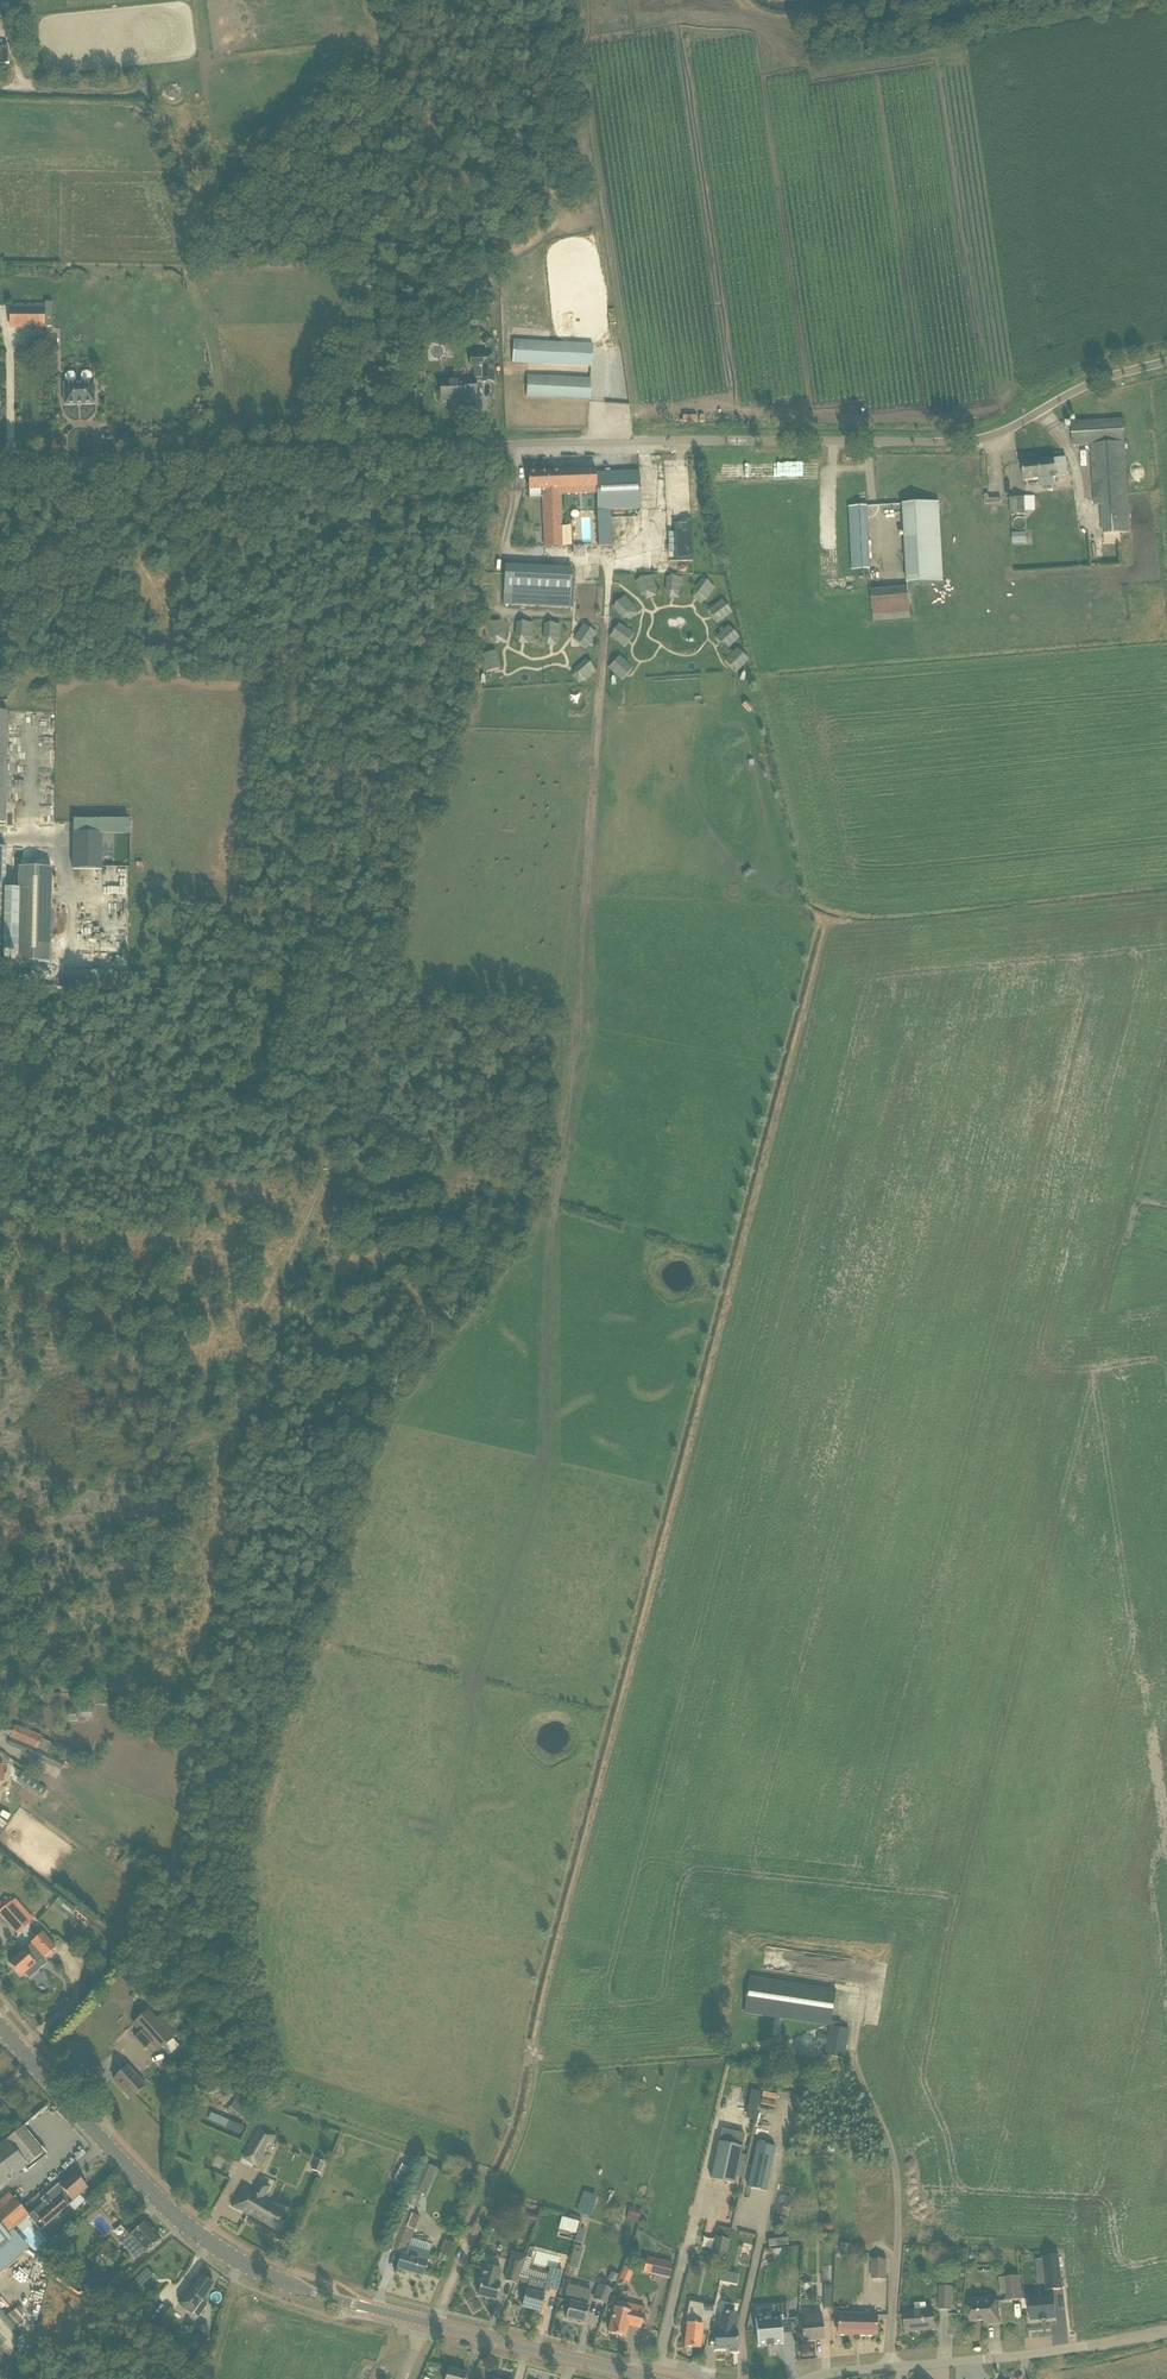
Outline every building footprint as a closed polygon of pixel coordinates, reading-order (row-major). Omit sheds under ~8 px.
[(482,301),(478,304),(483,312),(483,311),(491,307),(486,299),(482,301)] [(10,309),(10,328),(44,328),(44,327),(44,309),(43,309),(10,309)] [(493,343),(488,337),(481,342),(486,349),(493,343)] [(512,362),(591,367),(593,347),(514,342),(512,362)] [(483,382),(483,383),(494,382),(493,355),(471,356),(470,367),(473,370),(474,379),(476,382),(483,382)] [(526,396),(590,400),(591,381),(527,377),(526,396)] [(440,382),(441,400),(465,399),(465,395),(476,395),(475,382),(476,382),(474,379),(474,381),(440,382)] [(64,385),(65,406),(94,405),(94,394),(96,393),(95,385),(93,386),(93,384),(64,385)] [(1104,534),(1105,543),(1121,542),(1120,533),(1130,533),(1125,443),(1123,420),(1071,423),(1073,446),(1090,445),(1093,506),(1101,506),(1103,534),(1104,534)] [(1039,480),(1040,488),(1055,486),(1054,478),(1068,476),(1066,459),(1022,464),(1025,482),(1039,480)] [(596,471),(528,473),(529,491),(541,490),(541,494),(545,494),(545,497),(543,497),(543,498),(544,527),(561,526),(560,495),(563,495),(596,493),(597,510),(597,511),(610,510),(640,509),(639,471),(602,473),(597,473),(596,473),(596,471)] [(989,496),(985,496),(985,505),(1002,504),(1001,499),(989,500),(989,496)] [(1010,514),(1035,513),(1034,496),(1009,497),(1010,514)] [(939,503),(903,505),(907,584),(944,582),(939,503)] [(866,506),(848,507),(850,571),(869,570),(866,506)] [(688,559),(689,529),(668,528),(667,559),(688,559)] [(1026,533),(1012,533),(1013,545),(1026,544),(1026,533)] [(822,553),(834,553),(834,535),(823,535),(822,553)] [(503,605),(570,608),(572,570),(505,567),(503,605)] [(870,621),(908,619),(906,587),(869,589),(870,621)] [(524,648),(559,650),(560,626),(525,624),(524,648)] [(65,673),(58,681),(68,689),(74,681),(65,673)] [(72,832),(72,869),(103,869),(103,832),(72,832)] [(2,963),(2,956),(3,956),(17,957),(17,963),(50,964),(52,868),(19,868),(18,891),(5,891),(6,848),(0,848),(0,963),(2,963)] [(136,1707),(133,1714),(144,1719),(147,1712),(136,1707)] [(0,1725),(0,1733),(2,1734),(8,1737),(10,1738),(38,1750),(42,1740),(43,1737),(15,1725),(13,1729),(1,1723),(0,1725)] [(10,1738),(7,1744),(29,1755),(28,1755),(55,1768),(58,1760),(51,1756),(38,1750),(10,1738)] [(0,1904),(0,1910),(1,1911),(0,1911),(0,1915),(18,1935),(30,1924),(29,1923),(11,1902),(10,1903),(7,1899),(0,1904)] [(12,1961),(9,1963),(21,1977),(23,1975),(25,1974),(29,1979),(45,1964),(41,1959),(43,1957),(44,1959),(57,1948),(55,1946),(43,1933),(40,1936),(31,1943),(32,1944),(24,1951),(23,1951),(18,1956),(12,1961)] [(824,2055),(844,2058),(845,2049),(847,2050),(847,2046),(846,2046),(849,2029),(841,2028),(842,2023),(831,2021),(836,1990),(750,1976),(744,2013),(829,2027),(824,2055)] [(134,1991),(129,1998),(135,2002),(140,1996),(134,1991)] [(151,2043),(158,2051),(179,2032),(162,2014),(157,2019),(148,2010),(132,2025),(140,2035),(135,2039),(145,2049),(151,2043)] [(113,2079),(131,2099),(145,2086),(127,2066),(113,2079)] [(751,2090),(748,2104),(757,2107),(761,2092),(751,2090)] [(228,2122),(226,2128),(241,2132),(242,2125),(228,2122)] [(249,2147),(242,2158),(258,2168),(266,2155),(263,2154),(269,2145),(271,2146),(277,2136),(270,2132),(269,2135),(264,2132),(265,2129),(259,2125),(247,2145),(249,2147)] [(28,2165),(43,2154),(22,2128),(7,2139),(8,2140),(0,2146),(0,2187),(28,2165)] [(712,2179),(735,2184),(745,2138),(722,2133),(712,2179)] [(756,2143),(747,2187),(766,2191),(775,2147),(756,2143)] [(312,2170),(319,2173),(323,2163),(316,2160),(312,2170)] [(429,2187),(421,2184),(430,2166),(420,2162),(409,2189),(425,2197),(429,2187)] [(398,2171),(393,2182),(405,2187),(413,2169),(402,2164),(398,2171)] [(28,2216),(40,2230),(73,2201),(80,2195),(79,2193),(86,2187),(75,2174),(56,2192),(53,2189),(41,2200),(44,2202),(29,2215),(28,2216)] [(285,2213),(242,2188),(231,2206),(249,2216),(249,2215),(275,2231),(285,2213)] [(28,2248),(12,2230),(28,2216),(29,2215),(13,2198),(9,2193),(0,2201),(0,2272),(28,2248)] [(772,2222),(785,2225),(790,2206),(777,2203),(772,2222)] [(627,2216),(639,2219),(641,2211),(635,2210),(635,2207),(633,2207),(633,2209),(629,2208),(627,2216)] [(407,2212),(393,2248),(402,2251),(411,2228),(415,2229),(420,2217),(407,2212)] [(557,2230),(575,2233),(577,2220),(560,2217),(557,2230)] [(129,2231),(118,2241),(128,2253),(130,2251),(136,2258),(143,2252),(145,2254),(151,2249),(161,2240),(144,2223),(133,2233),(132,2234),(129,2231)] [(714,2237),(710,2258),(724,2261),(729,2240),(714,2237)] [(840,2257),(849,2257),(850,2245),(840,2244),(840,2257)] [(572,2245),(568,2267),(576,2269),(580,2247),(572,2245)] [(397,2269),(423,2276),(429,2253),(408,2247),(405,2255),(401,2254),(397,2269)] [(530,2247),(526,2258),(531,2259),(534,2249),(530,2247)] [(763,2262),(772,2264),(775,2251),(765,2249),(763,2262)] [(505,2281),(514,2284),(526,2256),(513,2253),(505,2281)] [(1042,2256),(1046,2291),(1063,2289),(1059,2254),(1042,2256)] [(643,2272),(669,2278),(673,2264),(647,2258),(643,2272)] [(872,2279),(886,2280),(887,2259),(872,2259),(872,2279)] [(724,2298),(744,2302),(747,2290),(744,2289),(749,2263),(733,2260),(724,2298)] [(478,2296),(496,2301),(501,2284),(497,2283),(501,2269),(483,2265),(479,2279),(482,2280),(478,2296)] [(624,2266),(621,2273),(631,2277),(634,2270),(624,2266)] [(86,2285),(107,2299),(127,2280),(115,2267),(105,2277),(96,2271),(86,2285)] [(146,2268),(129,2284),(139,2295),(146,2289),(143,2285),(153,2275),(146,2268)] [(526,2291),(522,2307),(540,2312),(545,2295),(544,2295),(546,2286),(558,2289),(563,2271),(550,2268),(546,2283),(530,2279),(527,2291),(526,2291)] [(610,2272),(607,2279),(614,2282),(617,2275),(610,2272)] [(181,2305),(196,2315),(204,2303),(202,2302),(214,2285),(212,2284),(201,2276),(181,2305)] [(1019,2276),(1005,2277),(1007,2301),(1021,2299),(1019,2277),(1019,2276)] [(800,2282),(800,2288),(805,2291),(810,2288),(810,2283),(805,2279),(800,2282)] [(568,2285),(563,2302),(570,2303),(569,2306),(569,2307),(568,2307),(566,2318),(584,2323),(587,2312),(587,2310),(588,2306),(587,2306),(591,2291),(568,2285)] [(599,2285),(594,2299),(605,2304),(611,2290),(599,2285)] [(939,2310),(951,2311),(952,2287),(941,2286),(939,2310)] [(1054,2296),(1029,2298),(1031,2321),(1040,2320),(1040,2321),(1048,2320),(1047,2319),(1056,2318),(1054,2296)] [(686,2335),(685,2347),(700,2349),(702,2334),(702,2330),(709,2331),(710,2319),(712,2319),(715,2306),(689,2301),(685,2324),(687,2324),(686,2331),(686,2335)] [(988,2320),(989,2324),(1000,2323),(999,2301),(968,2304),(969,2310),(970,2322),(988,2320)] [(611,2321),(608,2333),(625,2337),(628,2325),(641,2328),(642,2322),(645,2309),(617,2302),(616,2308),(615,2308),(613,2314),(611,2314),(610,2320),(611,2321)] [(756,2319),(755,2319),(758,2347),(759,2347),(759,2346),(767,2345),(767,2347),(768,2347),(768,2345),(772,2345),(772,2346),(773,2346),(773,2345),(782,2344),(782,2345),(783,2345),(782,2334),(781,2321),(789,2320),(789,2319),(788,2304),(772,2306),(773,2318),(756,2320),(756,2319)] [(166,2306),(155,2323),(162,2328),(173,2311),(166,2306)] [(904,2312),(906,2332),(935,2329),(933,2309),(904,2312)] [(7,2355),(16,2347),(20,2332),(1,2310),(0,2311),(0,2347),(7,2355)] [(716,2331),(714,2331),(715,2351),(738,2350),(737,2330),(734,2330),(738,2316),(721,2312),(716,2331)] [(802,2331),(803,2342),(824,2339),(823,2328),(822,2314),(804,2316),(805,2331),(802,2331)] [(838,2334),(876,2335),(876,2315),(838,2315),(838,2334)] [(197,2327),(199,2343),(210,2342),(208,2325),(197,2327)] [(164,2331),(161,2335),(167,2339),(170,2335),(164,2331)] [(467,2373),(448,2368),(445,2378),(465,2378),(467,2373)]
